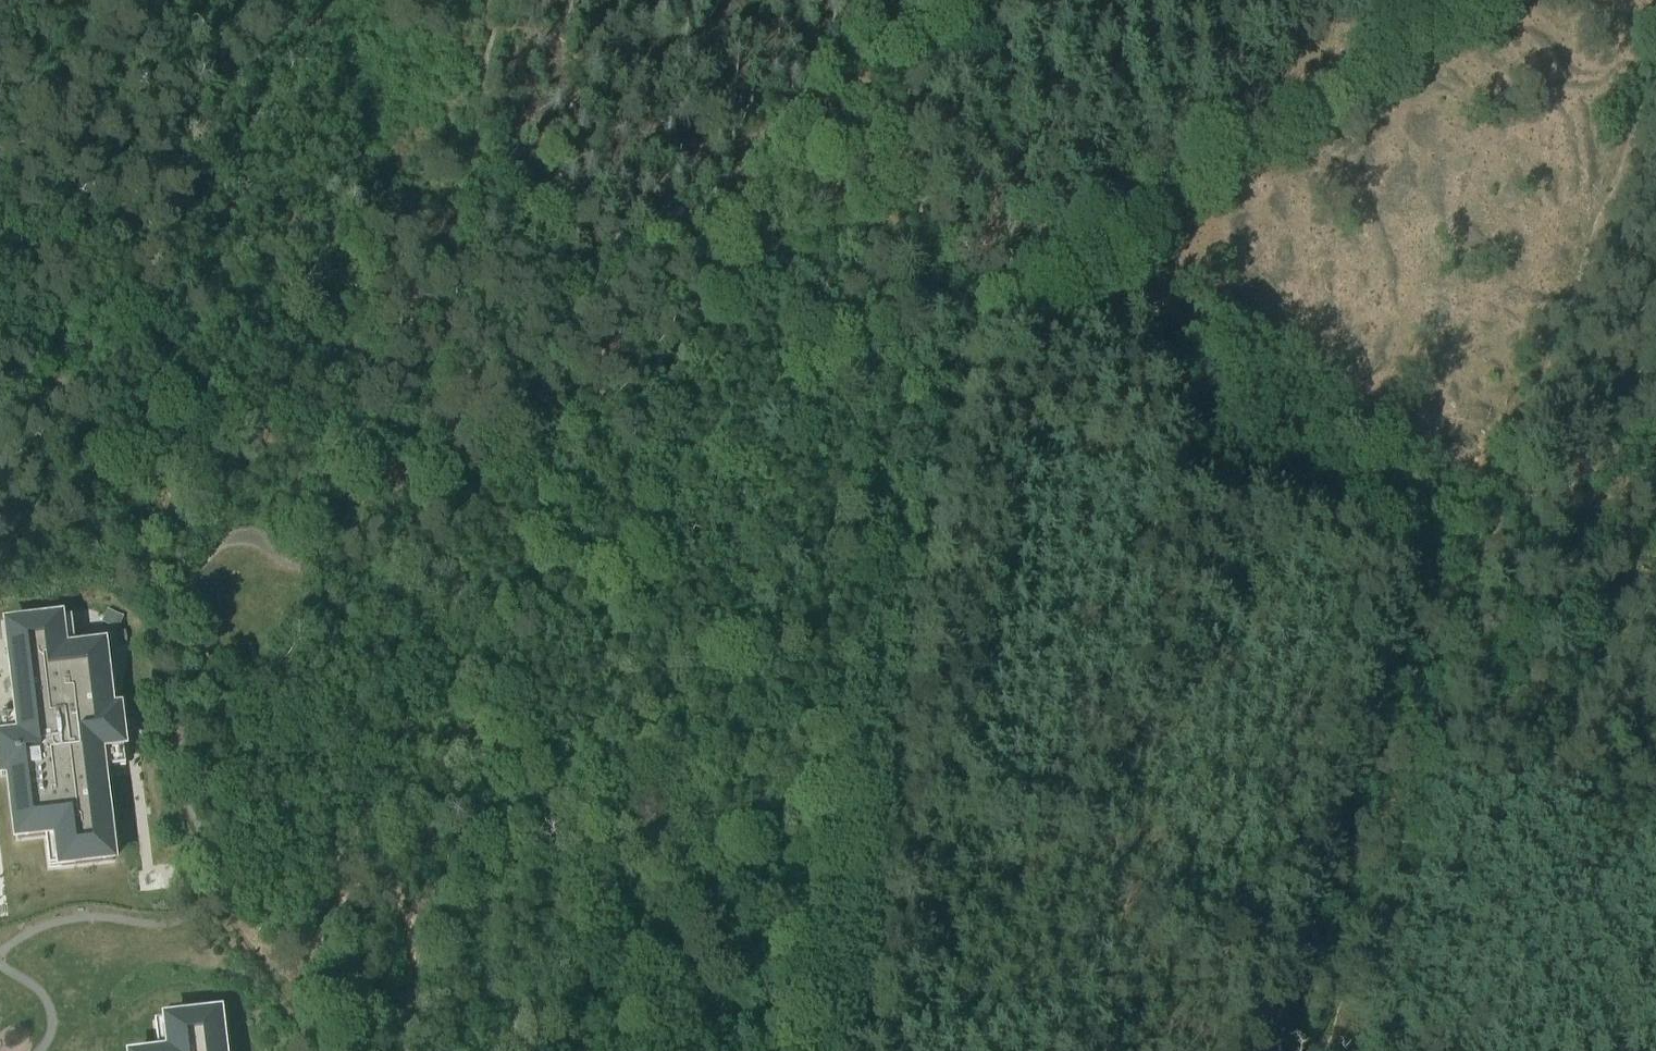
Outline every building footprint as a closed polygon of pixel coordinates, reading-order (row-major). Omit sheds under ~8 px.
[(108,609),(103,621),(119,628),(124,616),(108,609)] [(0,739),(0,757),(1,768),(2,775),(10,774),(18,838),(45,835),(57,834),(61,866),(113,860),(102,770),(100,748),(123,745),(119,710),(111,711),(103,647),(76,650),(64,651),(60,619),(8,625),(19,715),(21,737),(0,739)] [(219,1015),(155,1022),(158,1050),(223,1050),(219,1015)]
